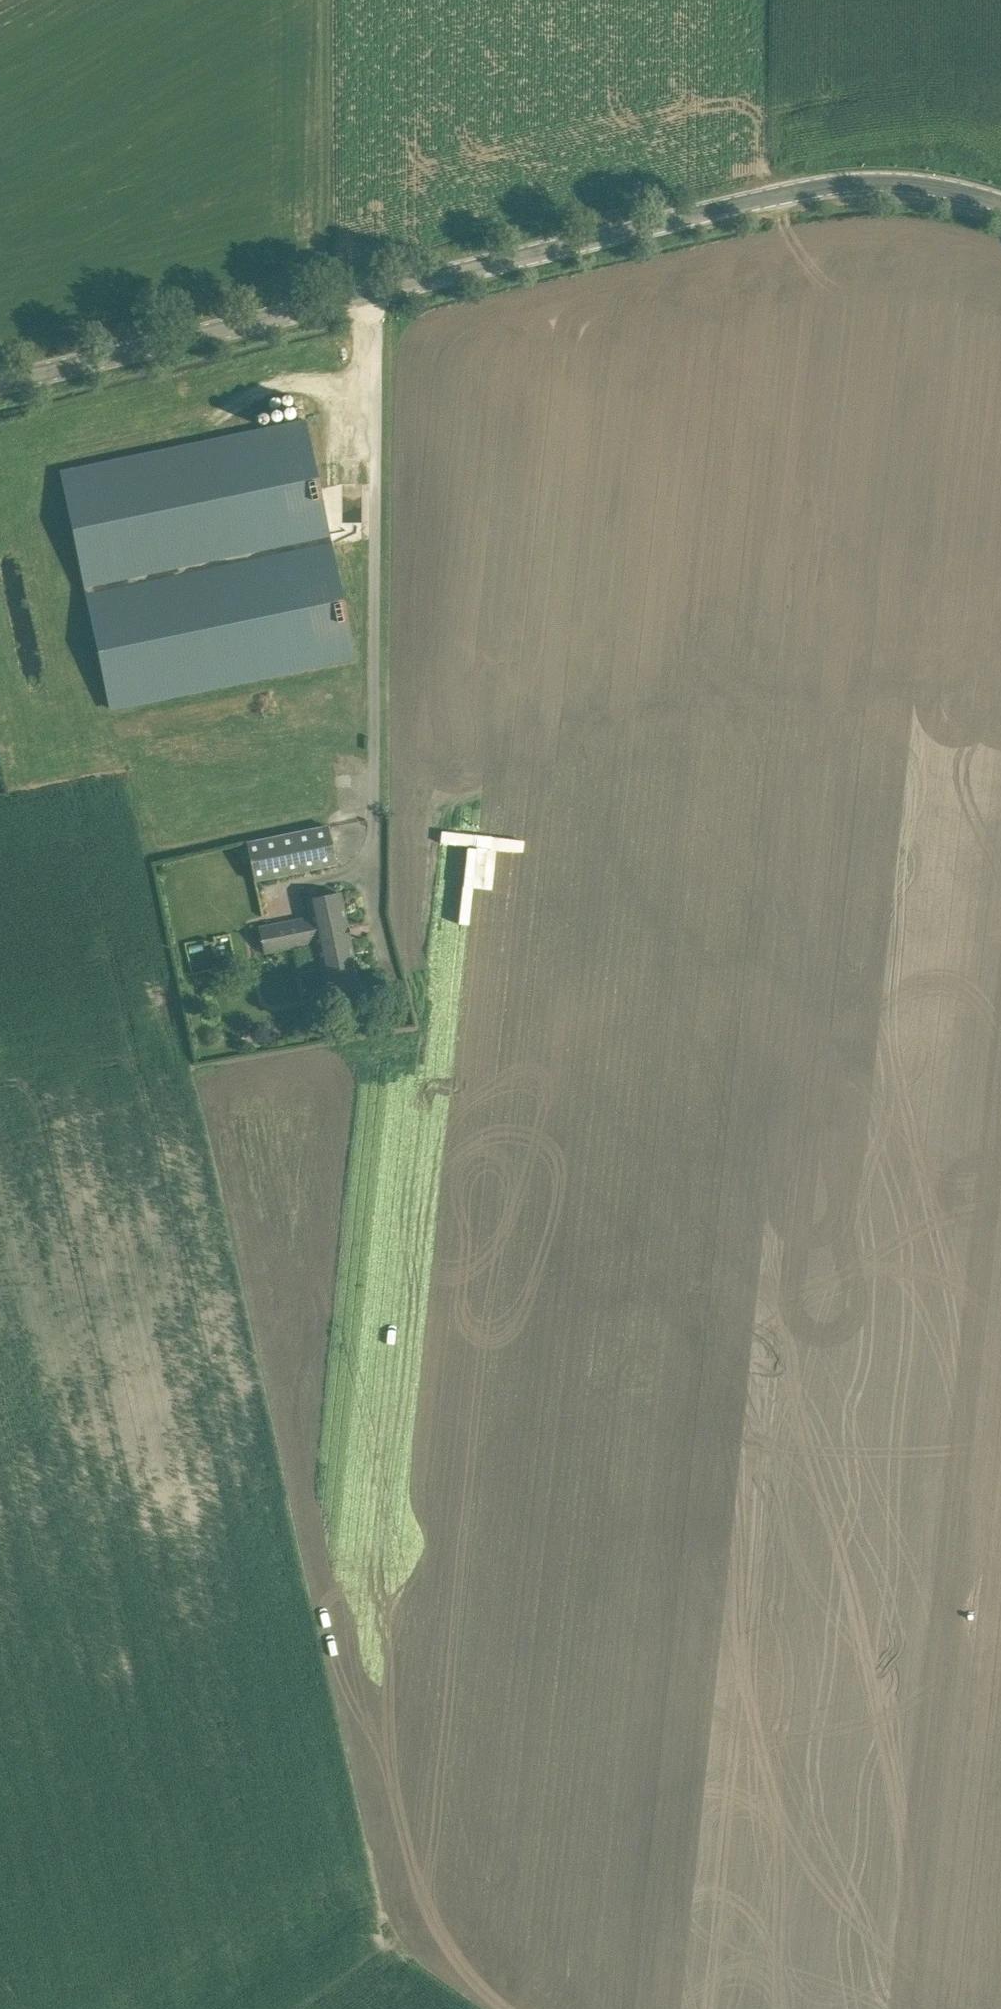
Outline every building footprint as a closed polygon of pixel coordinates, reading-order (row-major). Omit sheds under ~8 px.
[(356,659),(306,420),(64,471),(114,710),(356,659)] [(247,843),(254,881),(337,864),(329,826),(247,843)] [(307,900),(311,917),(259,928),(264,953),(316,942),(326,990),(359,983),(341,893),(307,900)]
